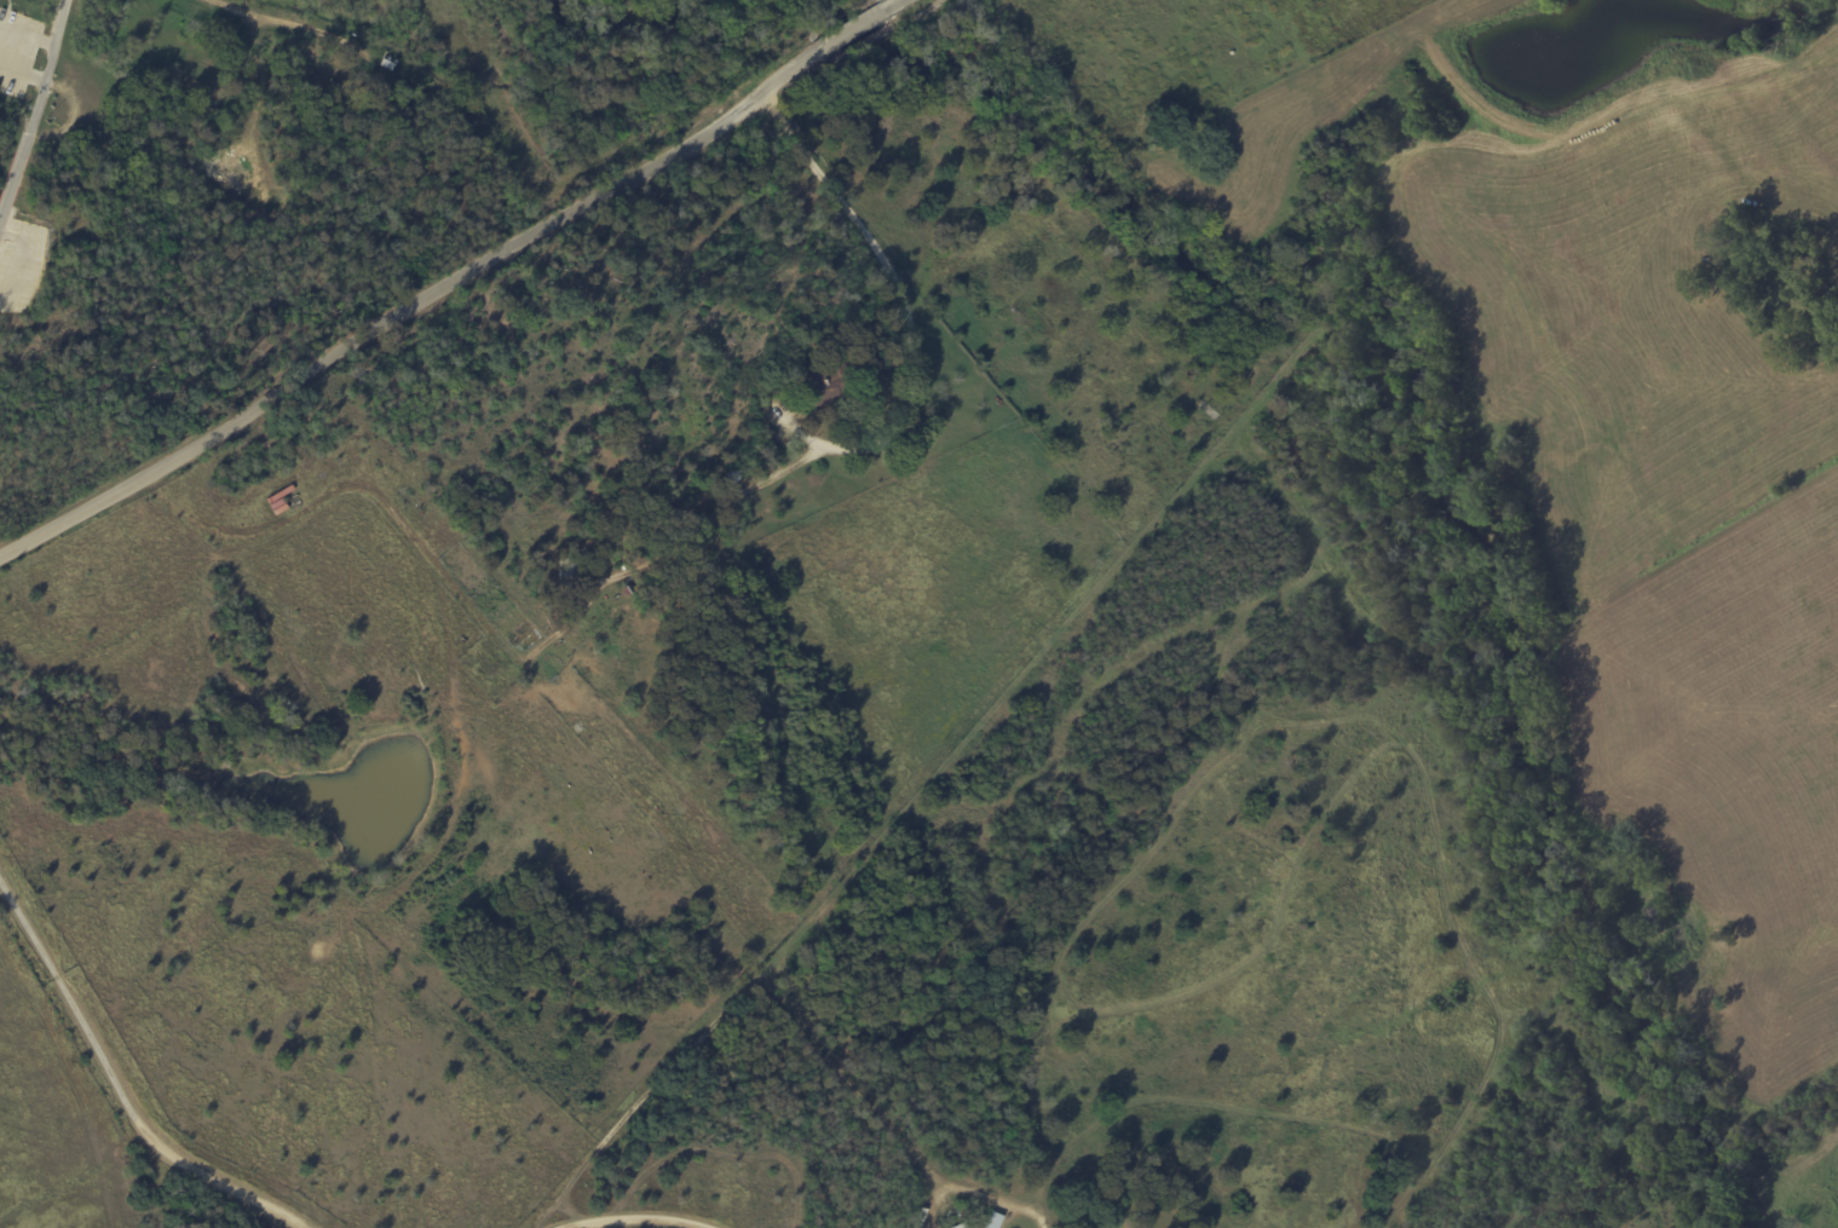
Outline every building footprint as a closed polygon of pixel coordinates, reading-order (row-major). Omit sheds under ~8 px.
[(823,383),(818,369),(798,375),(809,409),(839,400),(832,380),(823,383)] [(989,1211),(984,1227),(997,1227),(1001,1215),(989,1211)]
